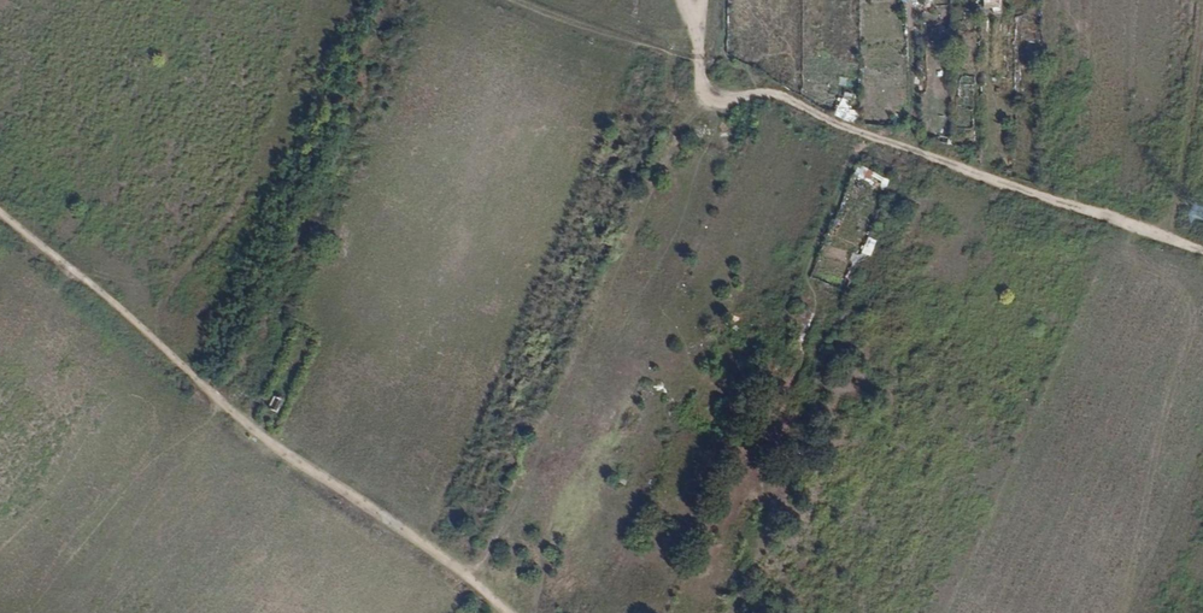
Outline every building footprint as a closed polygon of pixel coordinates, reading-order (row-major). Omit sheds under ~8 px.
[(983,8),(1001,9),(1001,0),(984,0),(983,8)] [(973,76),(959,77),(960,84),(974,83),(973,76)] [(841,107),(851,108),(852,94),(843,93),(841,107)] [(837,108),(836,120),(857,121),(858,109),(837,108)] [(887,188),(890,177),(857,169),(854,180),(887,188)] [(863,254),(872,256),(877,239),(867,237),(863,254)] [(273,397),(270,409),(279,412),(283,400),(273,397)]
